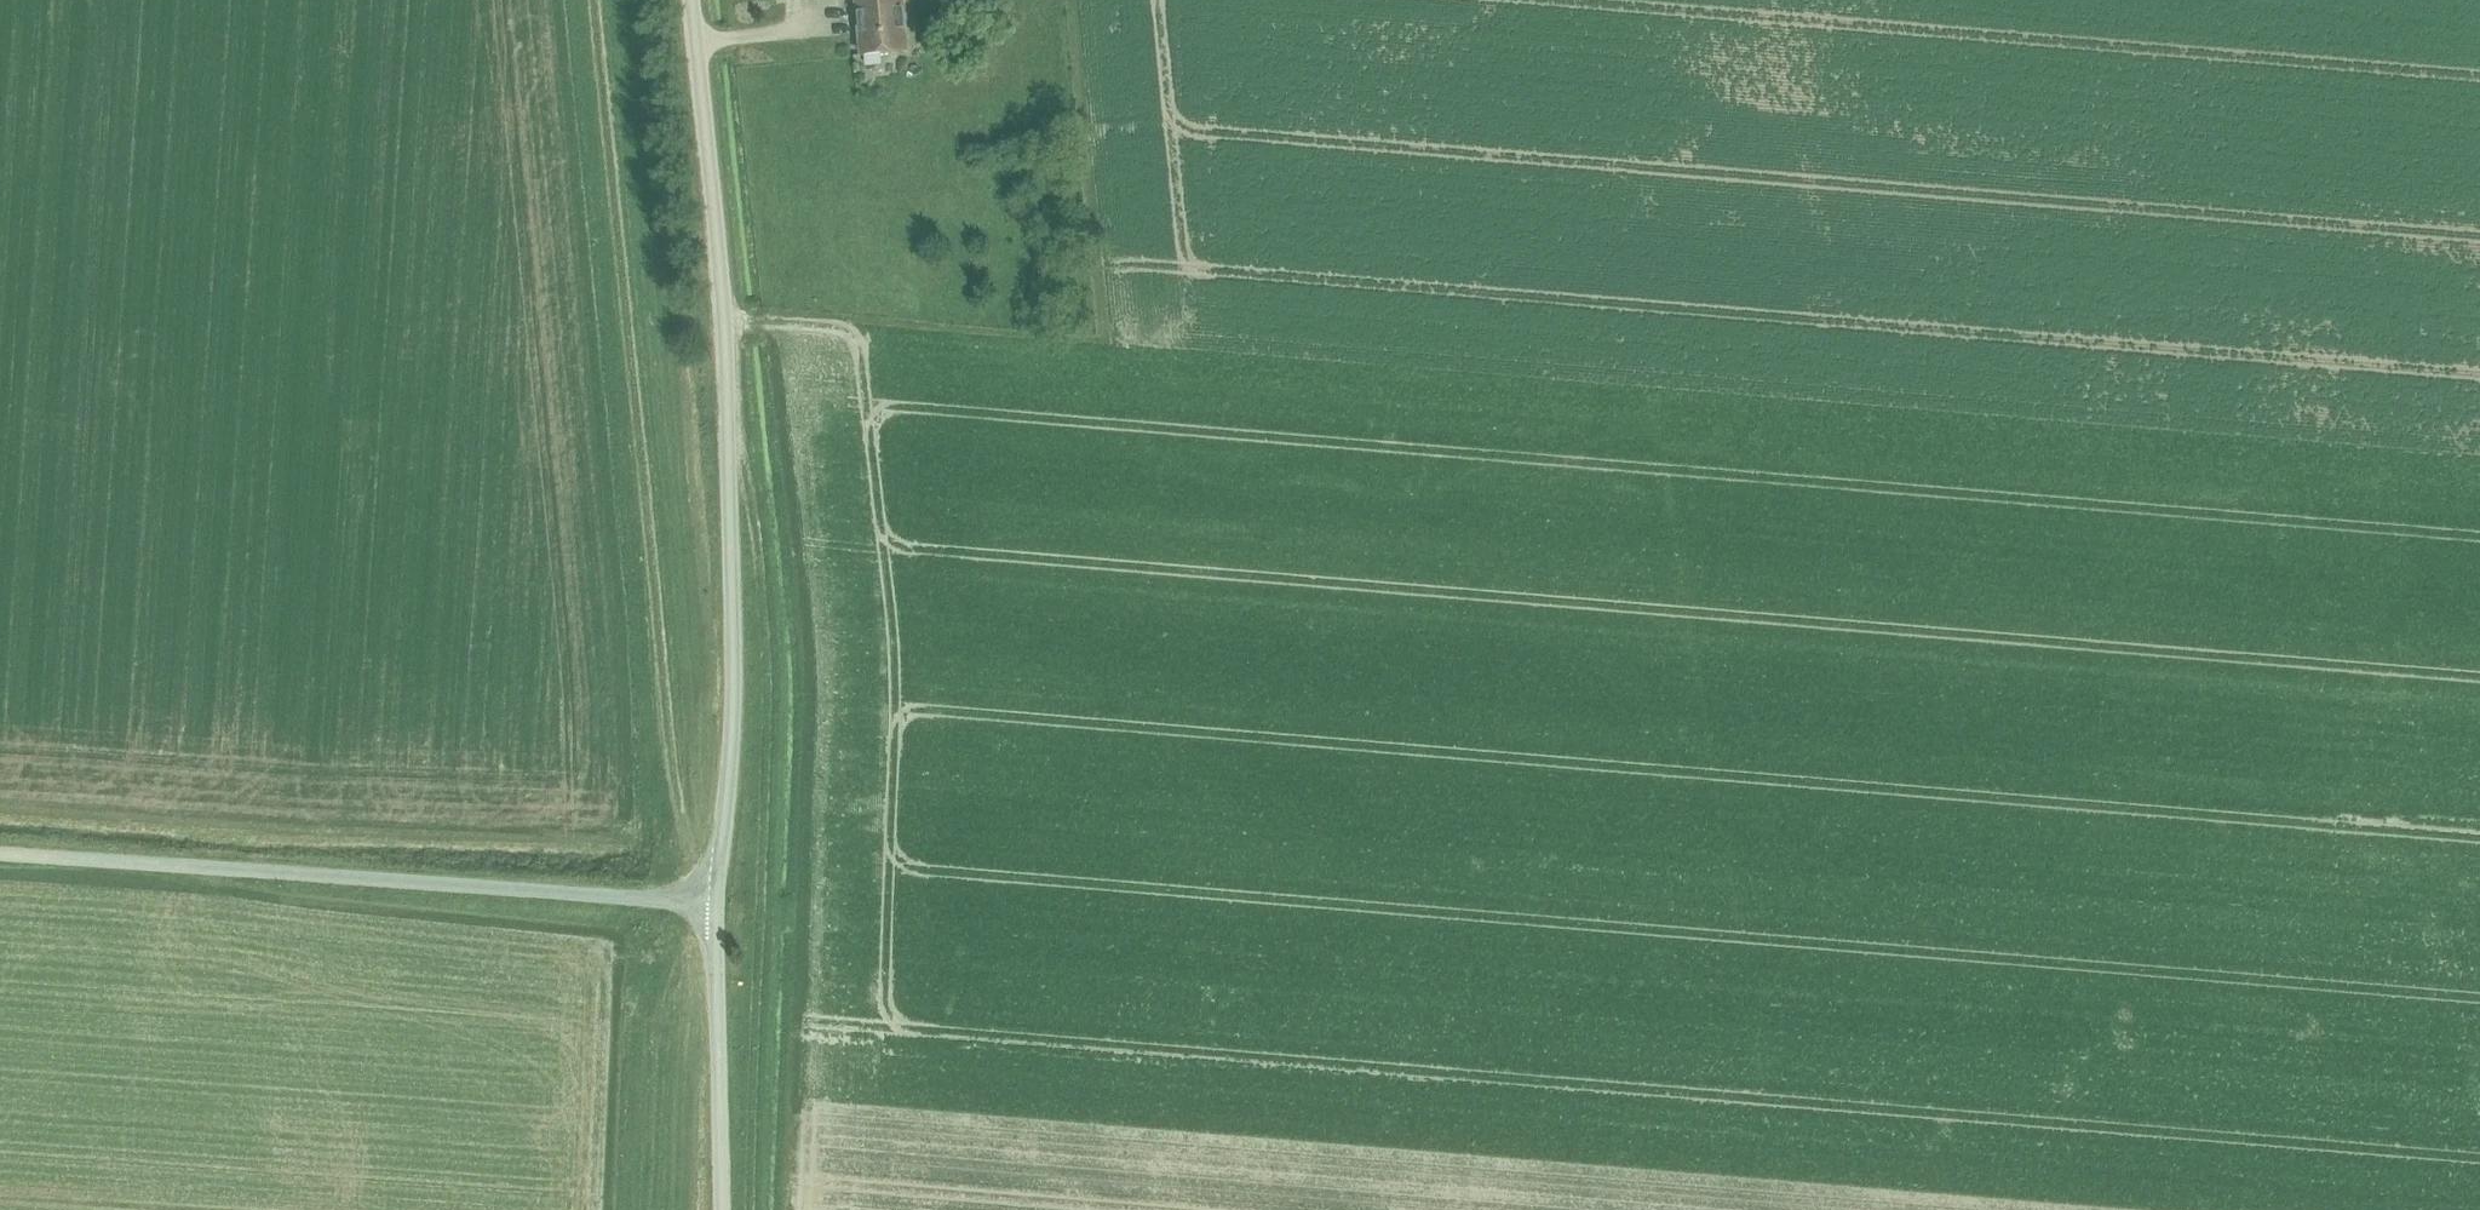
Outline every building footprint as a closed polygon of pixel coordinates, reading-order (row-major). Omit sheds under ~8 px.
[(861,56),(907,52),(902,0),(856,0),(861,56)]
